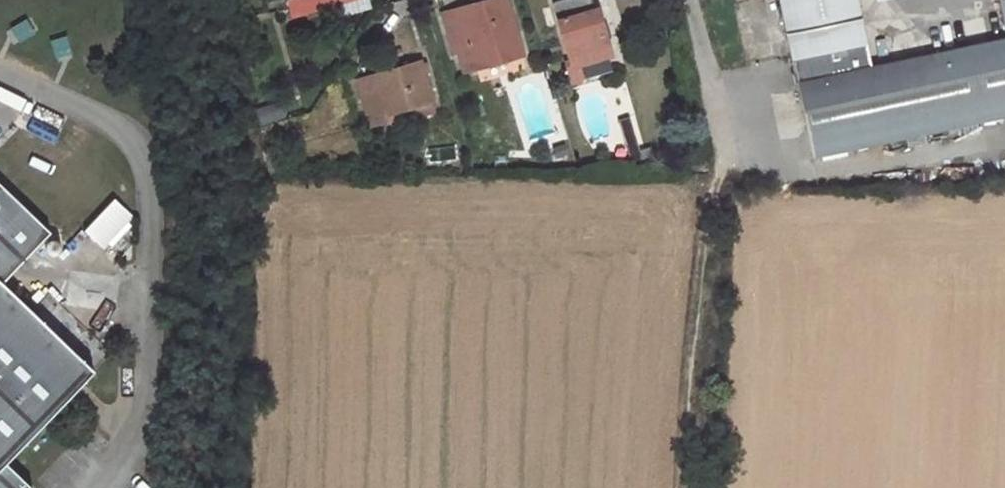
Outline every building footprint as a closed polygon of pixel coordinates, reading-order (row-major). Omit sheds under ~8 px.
[(347,0),(295,0),(289,2),(292,16),(347,0)] [(444,16),(455,53),(459,51),(465,72),(523,54),(506,0),(488,0),(485,1),(459,9),(460,12),(444,16)] [(611,56),(597,8),(594,10),(591,0),(561,0),(553,2),(570,61),(565,63),(571,86),(581,83),(583,78),(580,65),(611,56)] [(857,0),(780,0),(814,156),(1004,116),(1004,38),(871,67),(857,0)] [(375,78),(358,83),(372,126),(388,120),(386,114),(431,101),(431,100),(420,62),(397,69),(375,76),(375,78)] [(388,120),(389,125),(434,112),(431,101),(386,114),(388,120)] [(565,144),(555,147),(558,157),(568,154),(565,144)] [(555,147),(550,149),(554,163),(569,159),(568,154),(558,157),(555,147)] [(4,465),(109,354),(48,295),(31,313),(0,284),(49,234),(0,187),(0,487),(29,487),(4,465)] [(113,197),(82,230),(102,249),(133,216),(113,197)] [(56,242),(51,241),(47,243),(44,247),(44,252),(47,256),(51,257),(54,257),(57,256),(59,253),(60,251),(59,245),(56,242)]
